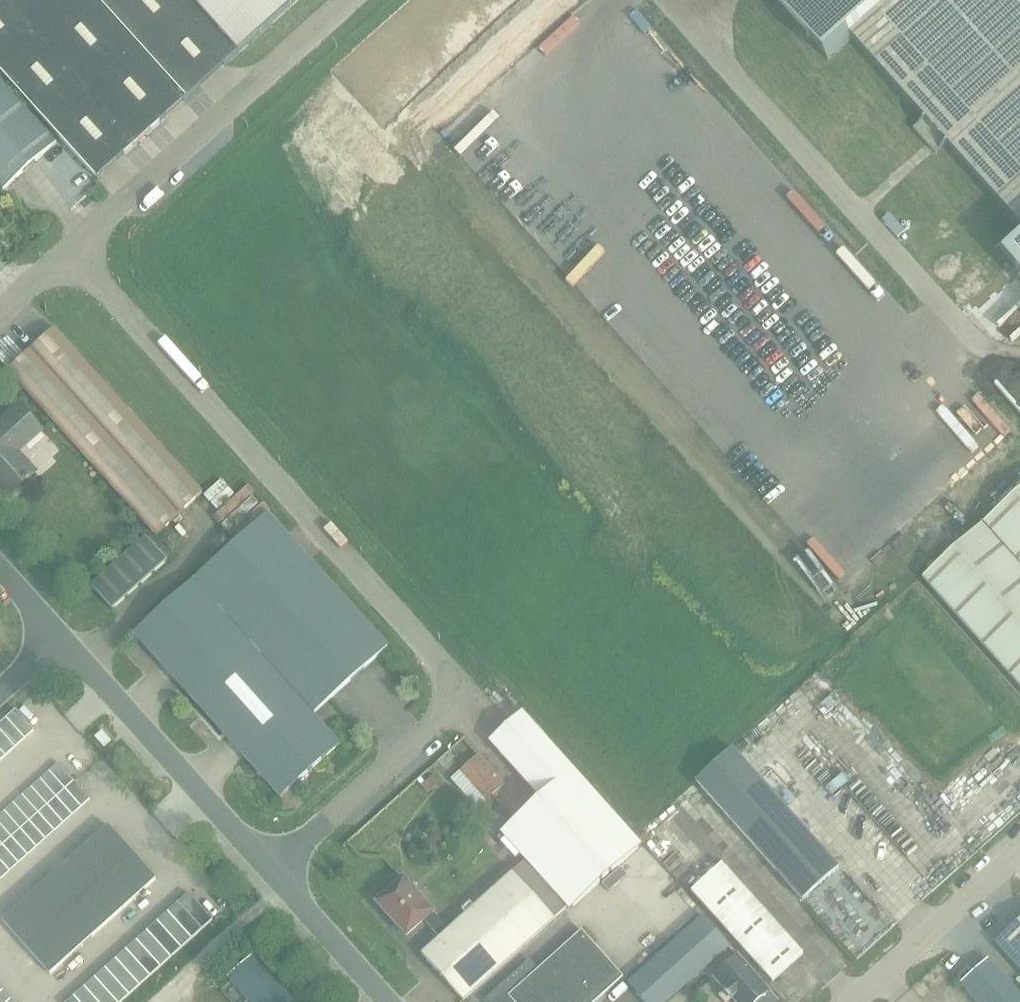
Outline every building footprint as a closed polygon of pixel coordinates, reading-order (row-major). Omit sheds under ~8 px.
[(97,179),(187,98),(192,94),(108,0),(0,0),(0,71),(97,179)] [(192,94),(238,52),(296,0),(108,0),(192,94)] [(808,32),(807,33),(830,59),(853,38),(925,118),(913,129),(936,153),(947,143),(1019,224),(1019,0),(779,0),(808,32)] [(0,80),(0,188),(3,191),(56,143),(0,80)] [(997,245),(1019,270),(1019,224),(997,245)] [(203,494),(55,329),(31,350),(179,515),(203,494)] [(8,371),(156,536),(179,515),(31,350),(8,371)] [(10,496),(36,473),(18,453),(42,431),(19,405),(0,422),(0,485),(10,496)] [(922,579),(1019,688),(1019,491),(922,579)] [(201,709),(335,588),(268,514),(134,634),(201,709)] [(146,536),(90,585),(112,610),(168,561),(146,536)] [(335,588),(201,709),(281,797),(340,744),(313,715),(388,648),(335,588)] [(16,709),(7,718),(25,738),(34,729),(16,709)] [(522,712),(521,713),(490,741),(540,797),(501,832),(526,861),(568,907),(571,910),(642,846),(522,712)] [(0,724),(0,730),(15,747),(25,738),(7,718),(0,724)] [(5,755),(15,747),(0,730),(0,749),(5,755)] [(697,781),(723,811),(803,901),(839,869),(733,749),(697,781)] [(478,756),(461,772),(487,800),(504,785),(478,756)] [(58,764),(49,772),(65,789),(74,781),(58,764)] [(49,772),(40,780),(56,797),(65,789),(49,772)] [(432,775),(420,785),(427,792),(438,782),(432,775)] [(40,780),(31,788),(47,805),(56,797),(40,780)] [(74,781),(65,789),(73,798),(82,790),(74,781)] [(31,788),(22,796),(38,813),(47,805),(31,788)] [(65,789),(56,797),(72,815),(81,807),(73,798),(65,789)] [(82,790),(73,798),(81,807),(90,799),(82,790)] [(22,796),(14,804),(29,821),(38,813),(22,796)] [(56,797),(47,805),(63,823),(72,815),(56,797)] [(14,804),(5,812),(20,829),(29,821),(14,804)] [(47,805),(38,813),(54,831),(63,823),(47,805)] [(0,816),(0,824),(11,837),(20,829),(5,812),(0,816)] [(38,813),(29,821),(45,839),(54,831),(38,813)] [(29,821),(20,829),(36,847),(45,839),(29,821)] [(3,845),(11,837),(0,824),(0,842),(3,845)] [(108,825),(97,835),(121,862),(132,852),(108,825)] [(20,829),(11,837),(27,855),(36,847),(20,829)] [(97,835),(87,845),(111,872),(121,862),(97,835)] [(11,837),(3,845),(19,863),(27,855),(11,837)] [(0,847),(0,860),(10,871),(19,863),(3,845),(0,847)] [(87,845),(76,854),(100,881),(111,872),(87,845)] [(132,852),(121,862),(146,889),(156,879),(132,852)] [(76,854),(66,864),(90,890),(100,881),(76,854)] [(1,879),(10,871),(0,860),(0,878),(1,879)] [(463,1001),(568,907),(526,861),(513,873),(449,930),(440,938),(422,954),(463,1001)] [(121,862),(111,872),(135,899),(146,889),(121,862)] [(66,864),(55,873),(79,900),(90,890),(66,864)] [(773,982),(804,954),(722,864),(692,891),(773,982)] [(111,872),(100,881),(124,908),(135,899),(111,872)] [(55,873),(45,882),(69,909),(79,900),(55,873)] [(424,920),(440,938),(449,930),(433,912),(404,879),(377,903),(407,936),(424,920)] [(100,881),(90,890),(114,917),(124,908),(100,881)] [(45,882),(34,892),(58,919),(69,909),(45,882)] [(90,890),(79,900),(103,927),(114,917),(90,890)] [(34,892),(23,901),(47,928),(58,919),(34,892)] [(189,893),(178,903),(202,930),(213,920),(189,893)] [(79,900),(69,909),(93,936),(103,927),(79,900)] [(23,901),(13,911),(37,937),(47,928),(23,901)] [(178,903),(167,912),(191,939),(202,930),(178,903)] [(69,909),(58,919),(82,946),(93,936),(69,909)] [(13,911),(2,921),(26,947),(37,937),(13,911)] [(167,912),(157,922),(181,948),(191,939),(167,912)] [(629,983),(645,1001),(668,1001),(730,946),(703,916),(629,983)] [(58,919),(47,928),(72,955),(82,946),(58,919)] [(995,943),(1019,971),(1019,921),(995,943)] [(157,922),(147,931),(171,958),(181,948),(157,922)] [(47,928),(37,937),(61,965),(72,955),(47,928)] [(147,931),(136,940),(160,967),(171,958),(147,931)] [(623,977),(582,931),(537,971),(529,962),(501,987),(501,988),(486,1001),(595,1001),(623,977)] [(37,937),(26,947),(50,974),(61,965),(37,937)] [(136,940),(126,949),(150,976),(160,967),(136,940)] [(126,949),(116,959),(140,986),(150,976),(126,949)] [(252,955),(228,977),(249,1001),(248,1001),(293,1001),(252,955)] [(770,991),(739,956),(714,978),(725,990),(724,990),(733,1000),(733,999),(736,1001),(758,1001),(770,991)] [(116,959),(105,968),(129,995),(140,986),(116,959)] [(964,987),(977,1001),(1019,1001),(1019,995),(991,962),(964,987)] [(95,977),(117,1001),(121,1001),(129,995),(105,968),(95,977)] [(84,987),(98,1001),(117,1001),(95,977),(84,987)] [(74,996),(80,1001),(98,1001),(84,987),(74,996)] [(0,993),(0,1001),(8,1001),(11,999),(3,990),(0,993)]
